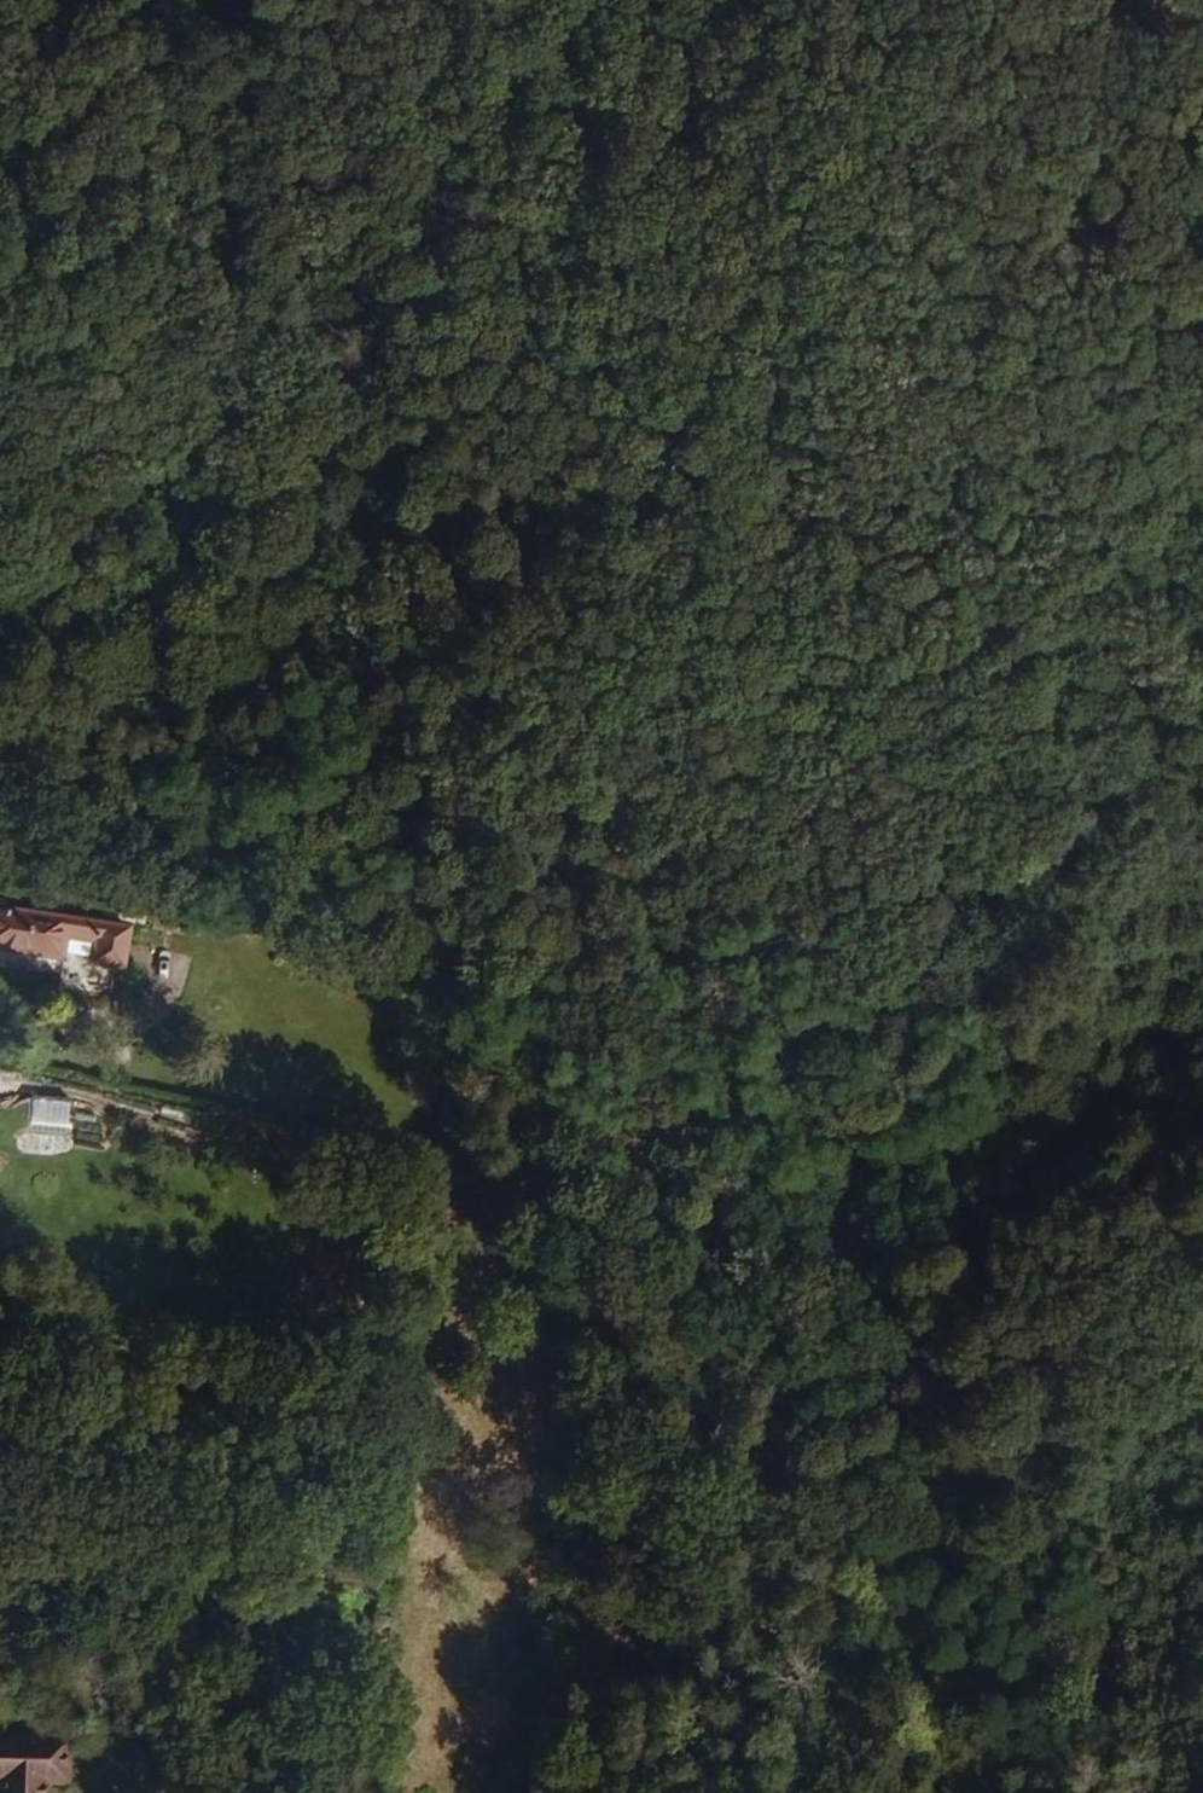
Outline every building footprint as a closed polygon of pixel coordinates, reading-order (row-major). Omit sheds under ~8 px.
[(137,927),(0,899),(0,944),(66,959),(68,950),(98,955),(96,965),(128,970),(137,927)] [(67,1129),(68,1100),(28,1099),(27,1128),(67,1129)] [(63,1708),(0,1707),(0,1760),(45,1760),(44,1746),(64,1746),(63,1708)] [(45,1760),(0,1760),(0,1792),(46,1792),(45,1760)]
